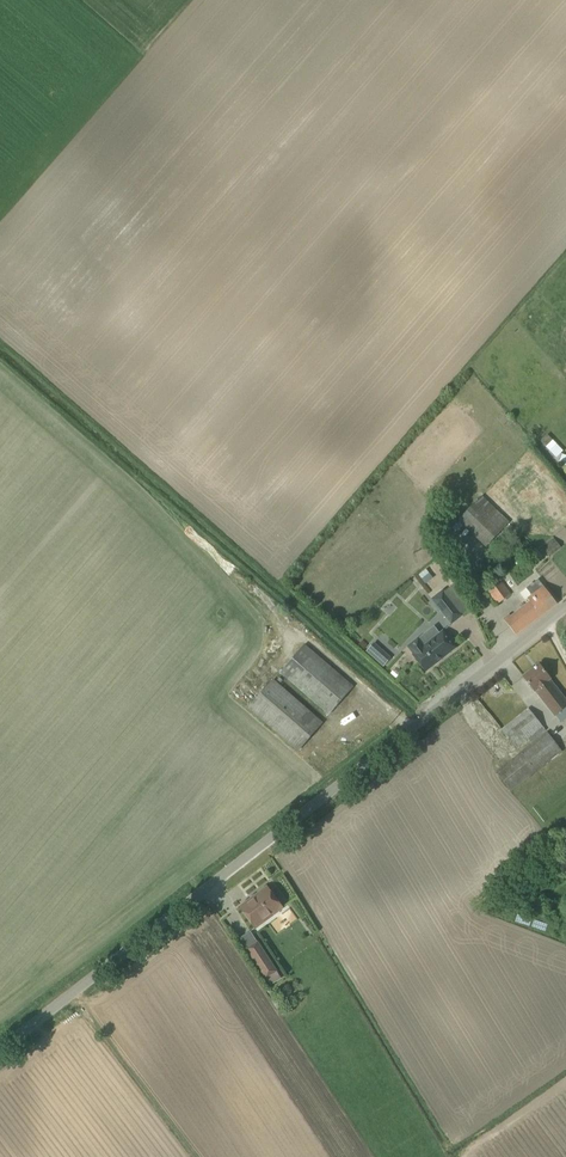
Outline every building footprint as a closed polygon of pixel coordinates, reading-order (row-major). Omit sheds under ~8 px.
[(564,455),(561,454),(564,451),(547,435),(541,441),(543,444),(542,445),(550,455),(552,453),(557,458),(555,459),(558,463),(565,466),(565,453),(564,455)] [(459,521),(486,548),(510,523),(483,497),(459,521)] [(561,548),(552,537),(541,546),(549,557),(561,548)] [(443,550),(436,540),(424,547),(431,558),(443,550)] [(435,579),(444,571),(434,560),(425,568),(435,579)] [(418,575),(423,580),(430,573),(426,568),(418,575)] [(510,615),(504,619),(516,635),(557,604),(538,579),(519,594),(525,601),(527,599),(530,603),(512,617),(510,615)] [(488,592),(498,605),(511,595),(501,582),(488,592)] [(443,590),(432,599),(443,614),(451,624),(463,615),(461,613),(471,605),(454,584),(444,592),(443,590)] [(424,646),(418,638),(408,647),(413,654),(412,655),(426,672),(456,648),(443,631),(424,646)] [(375,642),(367,651),(383,666),(392,657),(375,642)] [(353,687),(305,646),(281,674),(329,714),(353,687)] [(549,680),(550,679),(539,664),(523,677),(554,716),(555,715),(561,723),(565,719),(565,701),(549,680)] [(298,750),(322,723),(273,680),(249,708),(298,750)] [(546,731),(529,709),(501,731),(516,749),(528,739),(530,743),(546,731)] [(562,752),(547,732),(496,772),(511,792),(562,752)] [(283,908),(267,887),(239,907),(255,928),(283,908)] [(281,978),(257,941),(246,948),(270,986),(281,978)]
